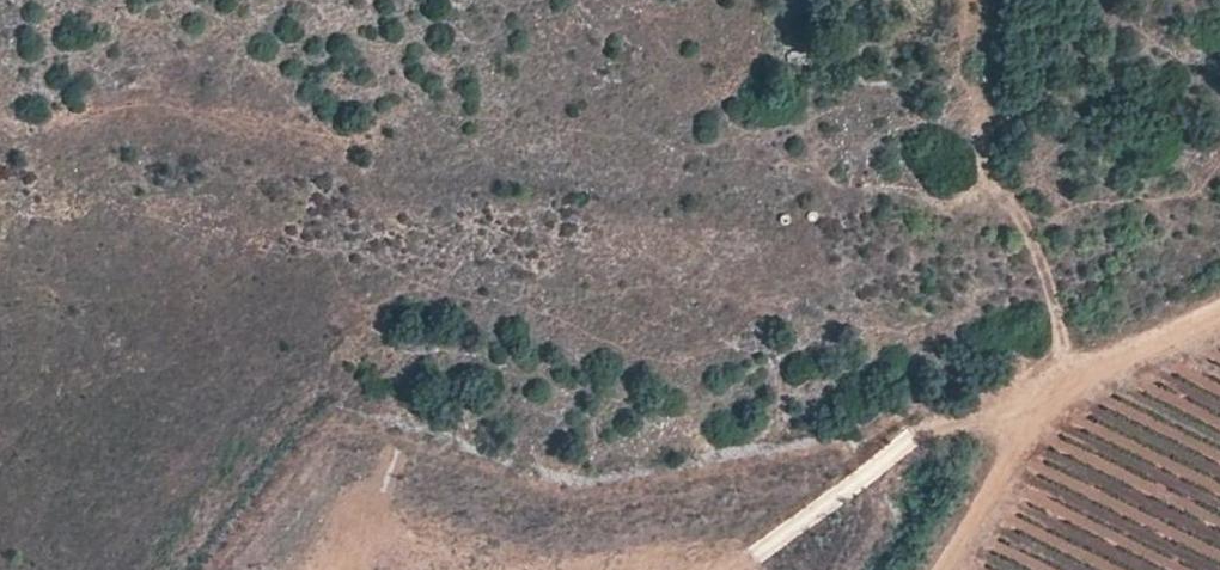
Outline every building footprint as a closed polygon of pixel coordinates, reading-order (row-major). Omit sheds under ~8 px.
[(782,57),(809,58),(809,32),(783,33),(782,57)]
